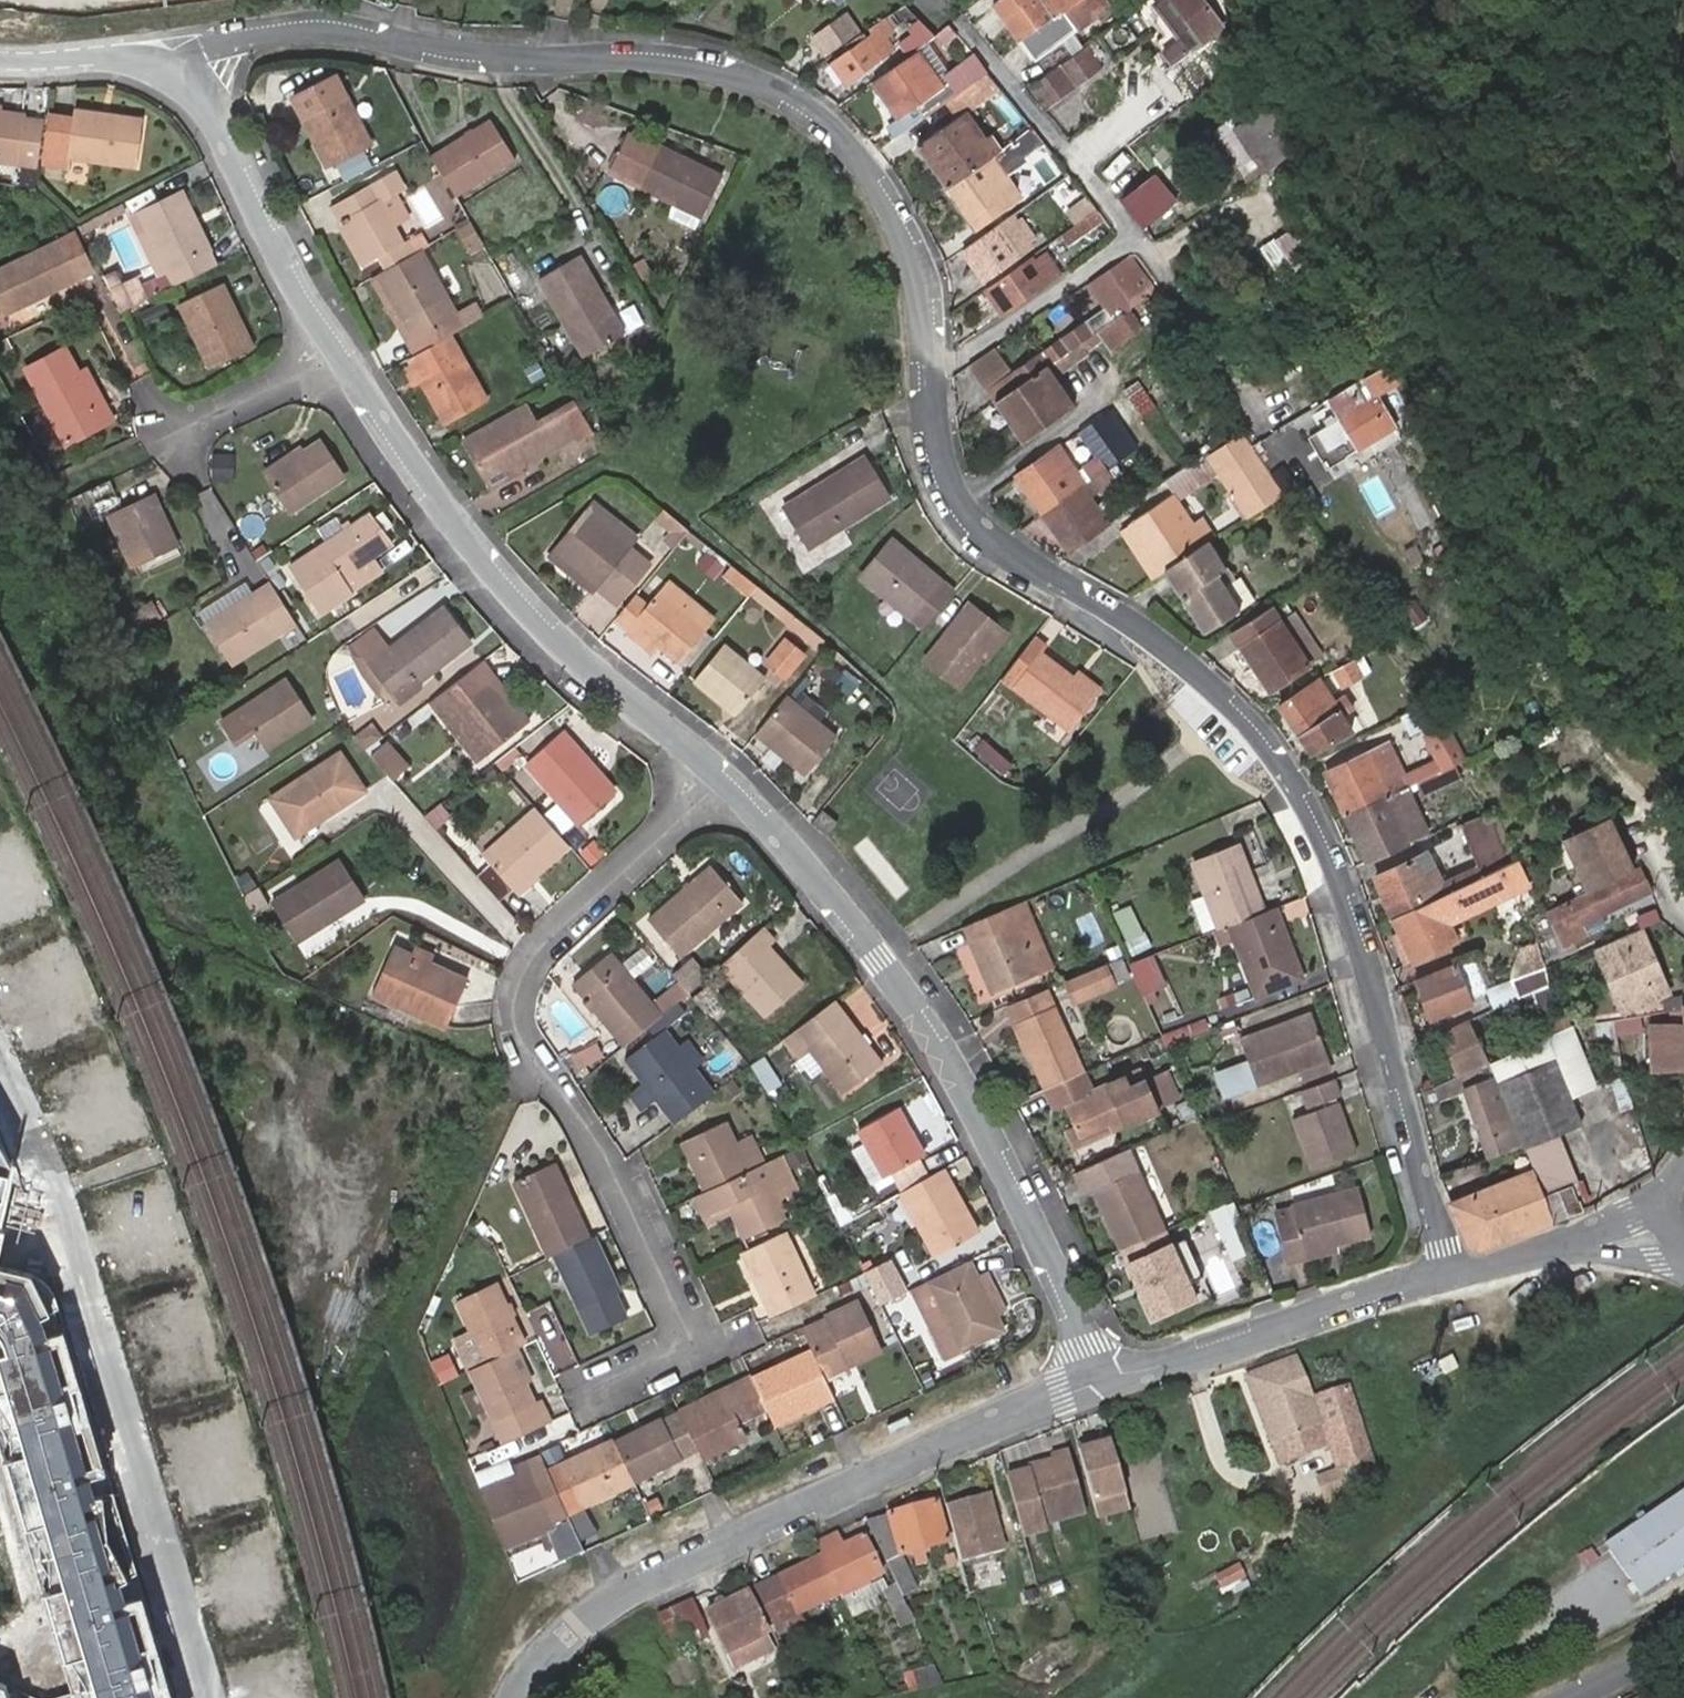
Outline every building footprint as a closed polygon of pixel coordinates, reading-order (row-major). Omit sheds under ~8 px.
[(990,4),(1020,41),(1073,0),(996,0),(990,4)] [(1020,41),(1034,60),(1079,27),(1077,25),(1107,3),(1106,0),(1073,0),(1020,41)] [(1205,12),(1196,0),(1156,0),(1148,6),(1182,50),(1195,40),(1197,42),(1217,28),(1205,12)] [(1205,12),(1219,2),(1217,0),(1196,0),(1205,12)] [(826,56),(863,31),(850,11),(812,36),(826,56)] [(901,40),(913,54),(915,52),(921,47),(922,46),(945,27),(946,26),(919,16),(907,26),(912,31),(901,40)] [(885,17),(870,29),(873,33),(833,64),(848,84),(895,47),(892,38),(895,37),(892,30),(894,29),(885,17)] [(954,38),(945,27),(922,46),(921,47),(929,57),(954,38)] [(794,62),(804,74),(826,57),(816,45),(794,62)] [(1099,69),(1082,48),(1029,86),(1046,107),(1099,69)] [(913,54),(871,89),(900,123),(888,132),(898,144),(950,102),(984,75),(970,58),(940,83),(915,52),(913,54)] [(914,149),(942,189),(989,156),(996,152),(988,140),(981,144),(963,116),(997,91),(984,75),(950,102),(961,115),(914,149)] [(290,110),(326,177),(368,154),(331,87),(290,110)] [(1294,139),(1266,101),(1234,125),(1262,162),(1294,139)] [(45,128),(23,125),(24,121),(0,117),(0,165),(39,172),(45,128)] [(52,125),(47,172),(67,175),(69,161),(136,172),(144,127),(75,117),(74,129),(52,125)] [(1262,162),(1234,125),(1225,131),(1253,169),(1262,162)] [(489,129),(429,165),(454,207),(514,171),(489,129)] [(1042,146),(1028,129),(1007,144),(1021,162),(1042,146)] [(625,138),(606,177),(700,221),(720,179),(658,149),(656,153),(625,138)] [(367,165),(373,177),(398,163),(392,151),(367,165)] [(989,156),(942,189),(969,230),(1018,198),(989,156)] [(378,262),(385,277),(403,268),(418,259),(424,256),(416,243),(400,251),(392,237),(378,211),(393,203),(403,197),(394,180),(369,194),(329,216),(337,229),(340,228),(342,230),(346,227),(367,267),(378,262)] [(1151,182),(1119,203),(1141,229),(1171,208),(1151,182)] [(139,217),(176,294),(221,271),(184,197),(139,217)] [(1094,211),(1085,199),(1065,214),(1074,226),(1094,211)] [(407,228),(393,203),(378,211),(392,237),(407,228)] [(1074,226),(1049,243),(1056,253),(1103,221),(1094,211),(1074,226)] [(1009,214),(958,250),(980,281),(1017,252),(1030,243),(1009,214)] [(176,294),(139,217),(130,222),(161,286),(143,295),(149,307),(176,294)] [(1295,227),(1263,246),(1281,277),(1313,259),(1295,227)] [(76,243),(61,250),(77,285),(92,278),(76,243)] [(61,250),(0,279),(0,335),(7,331),(2,321),(26,309),(44,301),(77,285),(61,250)] [(982,293),(999,318),(1046,285),(1040,276),(1051,268),(1040,253),(982,293)] [(981,389),(992,404),(1088,337),(1098,330),(1108,323),(1122,342),(1120,314),(1127,257),(1088,284),(1102,304),(1086,315),(1009,369),(981,389)] [(385,277),(377,282),(401,327),(391,333),(404,358),(456,330),(418,259),(403,268),(385,277)] [(619,333),(574,259),(536,282),(579,356),(619,333)] [(1040,276),(1046,285),(1058,277),(1051,268),(1040,276)] [(149,307),(143,295),(138,284),(123,292),(116,280),(105,285),(123,320),(149,307)] [(488,295),(498,311),(512,303),(502,286),(488,295)] [(258,353),(228,291),(183,313),(214,375),(258,353)] [(32,321),(49,313),(44,301),(26,309),(32,321)] [(1088,337),(1092,342),(1103,357),(1122,342),(1108,323),(1098,330),(1088,337)] [(992,404),(1021,445),(1072,408),(1049,374),(1092,342),(1088,337),(992,404)] [(448,340),(407,364),(409,367),(420,387),(444,427),(484,404),(448,340)] [(967,368),(981,389),(1009,369),(995,348),(967,368)] [(556,377),(540,349),(516,363),(533,391),(556,377)] [(98,409),(83,380),(68,352),(31,372),(72,446),(116,422),(107,404),(98,409)] [(420,387),(409,367),(403,371),(415,390),(420,387)] [(1412,423),(1378,370),(1330,401),(1342,420),(1313,439),(1332,469),(1359,452),(1363,455),(1412,423)] [(91,375),(83,380),(98,409),(107,404),(91,375)] [(1138,382),(1125,391),(1143,414),(1155,406),(1138,382)] [(524,407),(458,446),(480,483),(514,463),(514,464),(517,469),(587,427),(570,399),(533,421),(524,407)] [(27,414),(42,446),(59,437),(44,406),(27,414)] [(1075,432),(1095,461),(1096,461),(1097,461),(1121,445),(1099,415),(1075,432)] [(1249,517),(1283,494),(1241,432),(1205,456),(1218,475),(1231,493),(1233,492),(1249,517)] [(334,441),(280,476),(303,511),(357,476),(334,441)] [(1014,477),(1040,514),(1074,489),(1083,482),(1102,468),(1097,461),(1096,461),(1095,461),(1077,475),(1056,446),(1014,477)] [(1218,475),(1205,456),(1204,454),(1180,472),(1166,481),(1163,483),(1172,495),(1177,503),(1218,475)] [(865,455),(781,505),(805,546),(889,494),(865,455)] [(1285,465),(1298,485),(1314,475),(1301,455),(1285,465)] [(514,463),(480,483),(486,492),(519,473),(517,469),(514,464),(514,463)] [(1102,468),(1083,482),(1090,493),(1106,482),(1110,479),(1102,468)] [(1074,489),(1102,528),(1110,522),(1106,516),(1090,493),(1083,482),(1074,489)] [(1090,493),(1106,516),(1123,505),(1106,482),(1090,493)] [(1040,514),(1069,552),(1102,528),(1074,489),(1040,514)] [(1130,520),(1164,572),(1206,545),(1193,526),(1177,503),(1172,495),(1130,520)] [(134,567),(178,547),(156,497),(112,517),(134,567)] [(597,582),(592,588),(611,606),(643,567),(621,549),(629,540),(588,505),(554,546),(597,582)] [(348,575),(374,557),(397,542),(379,512),(294,567),(324,614),(359,592),(348,575)] [(685,525),(678,519),(661,540),(672,548),(688,528),(685,525)] [(1121,531),(1154,580),(1164,572),(1130,520),(1121,531)] [(1193,526),(1206,545),(1214,539),(1201,521),(1193,526)] [(923,624),(954,588),(893,535),(862,572),(923,624)] [(1206,545),(1164,572),(1203,634),(1237,611),(1216,577),(1223,572),(1206,545)] [(589,592),(592,588),(597,582),(554,546),(546,554),(589,592)] [(385,574),(374,557),(348,575),(359,592),(385,574)] [(756,585),(730,563),(720,574),(746,597),(756,585)] [(1216,577),(1237,611),(1246,607),(1223,572),(1216,577)] [(230,664),(296,623),(271,581),(205,623),(230,664)] [(634,594),(614,618),(626,628),(631,623),(656,643),(677,662),(703,629),(658,591),(646,604),(634,594)] [(970,601),(925,657),(957,685),(1002,629),(970,601)] [(394,645),(378,625),(359,640),(364,647),(396,689),(418,672),(424,679),(475,641),(447,605),(394,645)] [(134,619),(139,629),(162,615),(156,606),(134,619)] [(1306,667),(1298,654),(1287,637),(1270,610),(1232,637),(1269,693),(1306,667)] [(631,623),(626,628),(624,632),(648,652),(656,643),(631,623)] [(1287,637),(1298,654),(1308,647),(1297,630),(1287,637)] [(783,637),(763,661),(784,678),(803,654),(783,637)] [(1043,650),(1030,639),(1015,658),(1028,668),(1038,655),(1043,650)] [(724,644),(693,681),(731,713),(762,676),(724,644)] [(396,689),(364,647),(355,653),(365,671),(385,698),(396,689)] [(1028,668),(1015,658),(998,680),(1065,733),(1092,699),(1069,680),(1038,655),(1028,668)] [(1348,658),(1328,671),(1339,688),(1359,675),(1348,658)] [(453,707),(489,753),(531,720),(519,705),(513,710),(489,679),(478,664),(433,699),(444,714),(453,707)] [(418,672),(396,689),(405,701),(427,684),(424,679),(418,672)] [(496,674),(489,679),(513,710),(519,705),(496,674)] [(1069,680),(1092,699),(1097,692),(1074,674),(1069,680)] [(286,677),(237,709),(223,718),(240,745),(255,735),(263,747),(263,748),(312,717),(286,677)] [(1316,682),(1278,707),(1310,756),(1348,730),(1333,708),(1340,704),(1334,696),(1329,700),(1316,682)] [(1423,686),(1399,702),(1411,722),(1436,705),(1423,686)] [(787,695),(757,733),(806,773),(836,737),(787,695)] [(213,704),(200,713),(209,728),(223,718),(213,704)] [(1408,785),(1415,782),(1463,759),(1449,723),(1427,733),(1438,755),(1405,771),(1390,742),(1322,774),(1344,816),(1398,790),(1408,785)] [(613,788),(563,735),(529,766),(578,820),(613,788)] [(321,813),(323,817),(365,789),(340,751),(273,796),(294,830),(321,813)] [(1421,796),(1468,773),(1463,759),(1415,782),(1421,796)] [(1419,836),(1430,831),(1408,785),(1398,790),(1419,836)] [(1344,816),(1365,861),(1419,836),(1398,790),(1344,816)] [(565,835),(577,824),(557,802),(546,813),(565,835)] [(516,891),(570,844),(536,806),(484,853),(516,891)] [(1495,864),(1503,860),(1479,811),(1462,818),(1486,868),(1495,864)] [(297,834),(323,817),(321,813),(294,830),(297,834)] [(1586,888),(1628,868),(1604,815),(1562,833),(1586,888)] [(1187,862),(1212,927),(1215,925),(1256,909),(1231,845),(1187,862)] [(1429,854),(1416,860),(1425,878),(1437,873),(1429,854)] [(341,860),(272,903),(297,942),(365,898),(341,860)] [(1374,879),(1390,914),(1444,888),(1437,873),(1425,878),(1416,860),(1374,879)] [(712,862),(648,915),(679,952),(743,899),(712,862)] [(1596,912),(1650,888),(1638,863),(1628,868),(1586,888),(1555,903),(1573,940),(1586,933),(1580,919),(1596,912)] [(1444,888),(1390,914),(1399,932),(1412,961),(1454,941),(1444,920),(1507,891),(1495,864),(1486,868),(1444,888)] [(1021,899),(1005,906),(1032,970),(1048,963),(1021,899)] [(1130,899),(1113,907),(1127,936),(1139,931),(1144,928),(1130,899)] [(1295,975),(1267,905),(1256,909),(1215,925),(1244,995),(1295,975)] [(1005,906),(961,925),(988,991),(1032,970),(1005,906)] [(1525,917),(1534,940),(1556,930),(1546,907),(1525,917)] [(1603,926),(1596,912),(1580,919),(1586,933),(1603,926)] [(769,942),(758,928),(716,964),(759,1017),(796,986),(764,946),(769,942)] [(1669,991),(1644,928),(1610,942),(1635,1004),(1669,991)] [(1139,931),(1127,936),(1119,940),(1126,954),(1145,945),(1139,931)] [(1412,961),(1399,932),(1392,936),(1404,964),(1412,961)] [(1086,950),(1092,964),(1097,961),(1117,952),(1111,939),(1086,950)] [(375,988),(450,1020),(469,974),(395,942),(375,988)] [(1545,968),(1570,958),(1564,945),(1540,955),(1545,968)] [(1512,980),(1545,968),(1540,955),(1537,946),(1519,953),(1512,980)] [(622,1042),(659,1011),(650,1001),(608,950),(571,980),(622,1042)] [(1147,952),(1122,962),(1129,976),(1153,967),(1147,952)] [(1477,955),(1461,962),(1475,995),(1490,989),(1477,955)] [(1092,964),(1059,978),(1068,999),(1106,981),(1097,961),(1092,964)] [(1430,1020),(1467,1004),(1477,1000),(1475,995),(1461,962),(1414,981),(1430,1020)] [(1512,980),(1509,981),(1516,999),(1534,992),(1544,1036),(1554,1030),(1545,968),(1512,980)] [(699,978),(684,990),(709,1020),(724,1008),(699,978)] [(676,979),(650,1001),(659,1011),(684,990),(676,979)] [(1047,1006),(1038,988),(1000,1005),(1009,1025),(1047,1006)] [(1680,1001),(1677,993),(1660,1000),(1663,1009),(1680,1001)] [(1682,1001),(1682,1010),(1683,1022),(1651,1024),(1652,1067),(1683,1066),(1683,1000),(1682,1001)] [(878,1065),(831,1003),(793,1032),(809,1053),(838,1093),(878,1065)] [(1047,1006),(1009,1025),(1040,1089),(1078,1071),(1047,1006)] [(1305,1010),(1232,1037),(1242,1061),(1250,1081),(1322,1053),(1305,1010)] [(1630,1034),(1651,1024),(1647,1015),(1626,1023),(1630,1034)] [(1616,1037),(1613,1018),(1589,1022),(1592,1039),(1612,1035),(1612,1038),(1616,1037)] [(1486,1061),(1468,1019),(1437,1033),(1455,1074),(1486,1061)] [(1544,1036),(1488,1060),(1523,1144),(1535,1173),(1554,1219),(1585,1207),(1582,1196),(1590,1193),(1584,1177),(1577,1179),(1560,1131),(1578,1124),(1566,1097),(1600,1082),(1573,1020),(1554,1030),(1544,1036)] [(672,1122),(711,1093),(662,1029),(625,1058),(672,1122)] [(809,1053),(793,1032),(782,1041),(797,1062),(809,1053)] [(761,1057),(748,1066),(765,1093),(779,1085),(761,1057)] [(1455,1074),(1435,1083),(1442,1099),(1464,1090),(1487,1156),(1523,1144),(1488,1060),(1486,1061),(1455,1074)] [(1219,1093),(1250,1081),(1242,1061),(1210,1073),(1219,1093)] [(1106,1126),(1110,1134),(1157,1111),(1156,1109),(1174,1100),(1160,1071),(1142,1081),(1141,1079),(1126,1087),(1122,1077),(1061,1108),(1071,1129),(1076,1140),(1106,1126)] [(1334,1092),(1328,1076),(1297,1088),(1302,1103),(1334,1092)] [(1425,1085),(1422,1076),(1414,1079),(1417,1087),(1425,1085)] [(1286,1115),(1305,1165),(1350,1149),(1331,1099),(1286,1115)] [(894,1108),(854,1130),(880,1176),(920,1155),(894,1108)] [(14,1203),(22,1165),(0,1115),(0,1199),(14,1203)] [(701,1192),(745,1172),(732,1143),(722,1121),(678,1140),(701,1192)] [(1073,1151),(1110,1134),(1106,1126),(1076,1140),(1071,1129),(1064,1133),(1073,1151)] [(750,1135),(732,1143),(745,1172),(763,1164),(750,1135)] [(1090,1190),(1114,1248),(1158,1229),(1133,1171),(1123,1150),(1070,1176),(1078,1195),(1090,1190)] [(790,1152),(779,1156),(785,1169),(796,1164),(790,1152)] [(701,1192),(688,1198),(698,1220),(723,1209),(726,1215),(737,1239),(782,1218),(774,1199),(790,1191),(775,1158),(763,1164),(745,1172),(701,1192)] [(509,1184),(544,1259),(554,1255),(584,1241),(549,1166),(509,1184)] [(973,1234),(939,1169),(896,1192),(931,1257),(973,1234)] [(1482,1247),(1554,1219),(1535,1173),(1469,1195),(1472,1204),(1454,1210),(1473,1243),(1482,1247)] [(1288,1214),(1270,1218),(1280,1264),(1299,1260),(1297,1250),(1327,1243),(1365,1235),(1355,1190),(1286,1205),(1286,1207),(1288,1214)] [(1469,1195),(1449,1201),(1454,1210),(1472,1204),(1469,1195)] [(0,1199),(0,1444),(72,1689),(41,1697),(175,1697),(64,1300),(59,1291),(42,1278),(15,1271),(24,1234),(7,1230),(14,1203),(0,1199)] [(1234,1221),(1227,1205),(1197,1218),(1204,1234),(1234,1221)] [(1269,1211),(1270,1218),(1288,1214),(1286,1207),(1269,1211)] [(723,1209),(698,1220),(701,1227),(726,1215),(723,1209)] [(1146,1319),(1188,1301),(1167,1252),(1158,1229),(1114,1248),(1112,1249),(1120,1265),(1123,1264),(1146,1319)] [(811,1296),(781,1232),(737,1252),(767,1316),(811,1296)] [(584,1241),(554,1255),(580,1311),(616,1294),(590,1238),(584,1241)] [(1297,1250),(1299,1260),(1329,1254),(1327,1243),(1297,1250)] [(1182,1246),(1167,1252),(1188,1301),(1203,1295),(1182,1246)] [(977,1276),(971,1261),(964,1265),(971,1279),(977,1276)] [(902,1294),(888,1264),(863,1276),(877,1306),(902,1294)] [(964,1265),(923,1284),(908,1291),(942,1362),(957,1354),(1004,1332),(997,1317),(977,1276),(971,1279),(964,1265)] [(977,1276),(997,1317),(1004,1312),(985,1272),(977,1276)] [(515,1348),(517,1346),(488,1285),(451,1301),(480,1363),(504,1352),(515,1348)] [(808,1353),(820,1377),(875,1352),(853,1306),(824,1320),(829,1330),(803,1342),(808,1353)] [(829,1330),(824,1320),(798,1331),(803,1342),(829,1330)] [(504,1352),(519,1385),(529,1380),(515,1348),(504,1352)] [(499,1444),(546,1422),(537,1400),(528,1404),(519,1385),(504,1352),(480,1363),(466,1369),(474,1387),(482,1405),(499,1444)] [(771,1429),(830,1400),(820,1377),(808,1353),(748,1380),(763,1411),(771,1429)] [(1372,1459),(1345,1387),(1311,1399),(1311,1397),(1298,1364),(1296,1359),(1245,1378),(1245,1380),(1268,1439),(1271,1438),(1276,1451),(1322,1433),(1336,1472),(1372,1459)] [(695,1453),(698,1460),(743,1440),(736,1423),(747,1418),(763,1411),(748,1380),(748,1379),(732,1386),(736,1394),(679,1419),(695,1453)] [(679,1419),(736,1394),(732,1386),(675,1411),(677,1414),(679,1419)] [(482,1405),(474,1387),(459,1393),(468,1411),(482,1405)] [(1145,1398),(1127,1404),(1130,1415),(1149,1409),(1145,1398)] [(614,1450),(629,1483),(679,1461),(695,1453),(679,1419),(677,1414),(660,1422),(611,1444),(614,1450)] [(1166,1499),(1165,1487),(1129,1493),(1120,1439),(1086,1444),(1097,1519),(1142,1512),(1140,1503),(1166,1499)] [(610,1442),(575,1458),(578,1466),(614,1450),(611,1444),(610,1442)] [(1027,1468),(1004,1475),(1022,1536),(1046,1529),(1044,1522),(1085,1510),(1067,1448),(1049,1453),(1050,1457),(1026,1464),(1027,1468)] [(575,1507),(629,1483),(614,1450),(578,1466),(575,1458),(556,1466),(575,1507)] [(478,1488),(502,1545),(552,1523),(523,1458),(507,1466),(510,1474),(498,1479),(478,1488)] [(510,1474),(507,1466),(495,1471),(498,1479),(510,1474)] [(1001,1544),(984,1488),(942,1501),(959,1557),(1001,1544)] [(1618,1537),(1655,1590),(1683,1571),(1683,1493),(1618,1537)] [(934,1501),(866,1521),(884,1562),(885,1561),(902,1556),(909,1554),(913,1565),(926,1561),(923,1548),(946,1542),(934,1501)] [(842,1546),(836,1532),(816,1542),(822,1555),(842,1546)] [(863,1536),(842,1546),(822,1555),(842,1601),(850,1597),(847,1590),(880,1574),(863,1536)] [(842,1601),(822,1555),(754,1585),(772,1625),(799,1613),(834,1596),(837,1603),(842,1601)] [(902,1556),(885,1561),(901,1597),(917,1590),(902,1556)] [(950,1556),(943,1558),(945,1564),(952,1562),(950,1556)] [(911,1623),(905,1609),(902,1602),(895,1586),(882,1592),(891,1615),(898,1629),(911,1623)] [(746,1592),(704,1611),(730,1666),(733,1666),(740,1680),(779,1662),(746,1592)] [(690,1599),(672,1607),(685,1635),(688,1643),(706,1634),(690,1599)] [(672,1607),(658,1614),(670,1642),(685,1635),(672,1607)] [(799,1613),(772,1625),(777,1636),(804,1624),(799,1613)] [(940,1688),(931,1669),(909,1674),(914,1693),(940,1688)] [(737,1678),(730,1681),(734,1689),(741,1685),(737,1678)] [(0,1684),(0,1697),(33,1697),(0,1684)]
